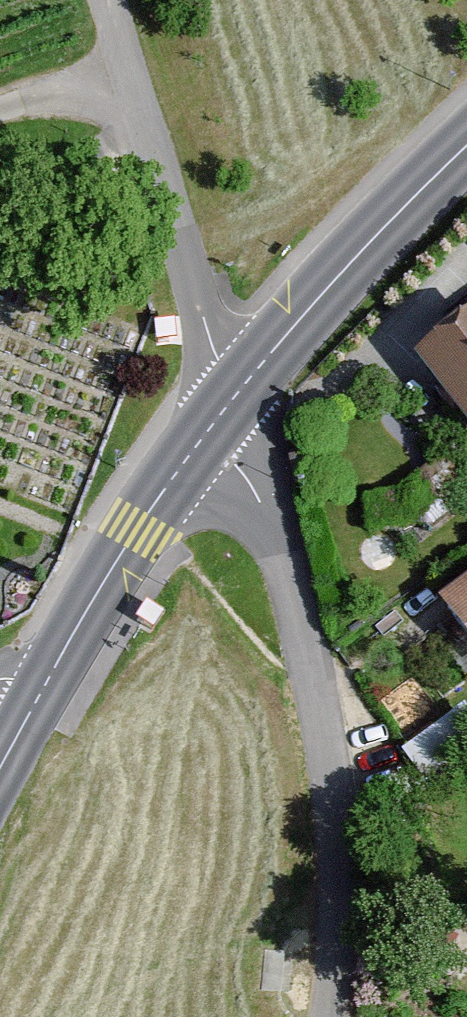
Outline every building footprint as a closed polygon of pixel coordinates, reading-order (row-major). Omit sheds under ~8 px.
[(419,366),(466,429),(466,330),(419,366)] [(442,612),(466,645),(466,593),(442,612)]
